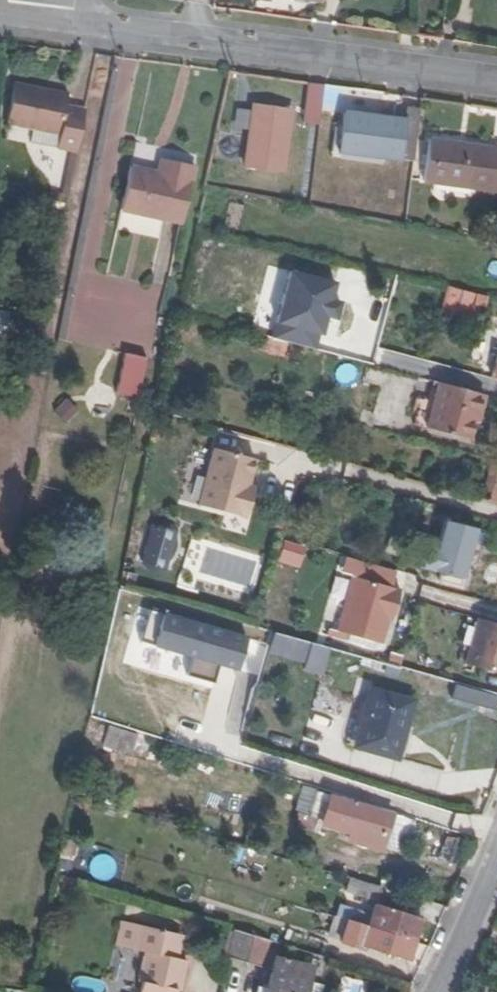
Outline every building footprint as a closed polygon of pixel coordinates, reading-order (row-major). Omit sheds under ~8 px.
[(320,126),(325,85),(309,83),(304,124),(320,126)] [(85,110),(65,106),(68,96),(14,86),(6,125),(32,130),(60,136),(57,148),(69,151),(76,152),(85,110)] [(283,164),(292,112),(254,105),(245,157),(283,164)] [(413,161),(419,123),(420,111),(408,109),(406,121),(345,114),(340,152),(413,161)] [(57,148),(60,136),(32,130),(30,143),(57,148)] [(429,141),(424,182),(496,191),(496,149),(429,141)] [(68,195),(76,152),(69,151),(61,193),(48,191),(47,197),(66,201),(68,195)] [(183,226),(195,166),(163,159),(160,174),(131,167),(120,213),(183,226)] [(450,314),(456,289),(447,287),(441,312),(450,314)] [(471,319),(474,302),(484,304),(486,296),(456,289),(450,314),(471,319)] [(285,356),(289,343),(260,336),(257,349),(285,356)] [(138,397),(147,357),(124,352),(114,392),(138,397)] [(435,403),(440,384),(434,382),(429,402),(435,403)] [(471,442),(477,415),(482,416),(487,396),(440,384),(435,403),(429,402),(422,400),(415,428),(471,442)] [(66,398),(53,412),(65,424),(79,411),(66,398)] [(256,458),(196,442),(181,498),(246,516),(254,485),(249,483),(256,458)] [(491,466),(484,492),(491,493),(489,501),(496,503),(496,467),(491,466)] [(476,529),(445,520),(437,550),(427,547),(421,567),(442,573),(439,581),(461,587),(462,586),(466,587),(468,577),(463,576),(467,563),(476,529)] [(494,523),(488,543),(496,545),(496,524),(494,523)] [(140,563),(159,568),(170,531),(150,526),(148,532),(146,531),(142,546),(144,546),(140,563)] [(480,532),(476,529),(467,563),(472,564),(475,562),(482,536),(480,532)] [(351,578),(336,632),(380,644),(387,619),(389,610),(394,611),(400,591),(351,578)] [(143,609),(134,640),(168,650),(187,655),(182,674),(209,682),(214,663),(233,668),(242,637),(143,609)] [(479,621),(466,666),(496,675),(496,626),(479,621)] [(272,631),(266,651),(305,662),(303,669),(321,674),(328,646),(272,631)] [(187,655),(168,650),(163,669),(182,674),(187,655)] [(397,759),(413,702),(370,690),(354,747),(397,759)] [(105,728),(102,749),(130,753),(133,731),(105,728)] [(319,818),(326,795),(315,792),(308,814),(319,818)] [(381,850),(392,815),(326,795),(319,818),(317,823),(346,832),(344,838),(381,850)] [(73,853),(77,839),(63,835),(59,849),(73,853)] [(422,921),(406,916),(407,911),(398,909),(403,895),(349,879),(345,891),(354,894),(354,895),(376,903),(370,920),(360,916),(361,914),(339,907),(336,918),(337,918),(345,921),(415,942),(422,921)] [(345,921),(337,918),(336,918),(335,917),(328,936),(340,940),(345,921)] [(415,942),(345,921),(340,940),(339,943),(362,950),(363,946),(409,960),(415,942)] [(182,935),(123,922),(117,946),(145,952),(139,982),(141,982),(139,991),(176,991),(179,991),(186,961),(177,958),(182,935)] [(263,968),(269,941),(234,930),(228,957),(263,968)] [(312,968),(275,959),(268,989),(267,991),(306,991),(312,968)] [(101,976),(72,977),(72,991),(101,991),(101,976)]
